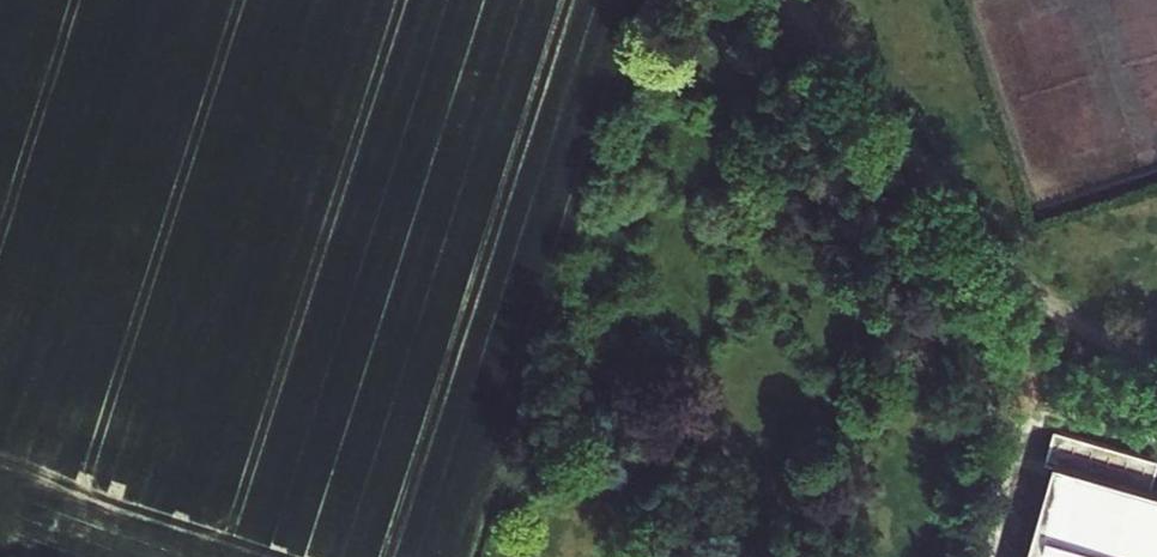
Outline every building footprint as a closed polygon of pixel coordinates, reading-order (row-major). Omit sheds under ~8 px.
[(1150,488),(1156,462),(1156,460),(1053,430),(1043,462),(1053,466),(1026,556),(1156,556),(1156,490),(1150,488)]
